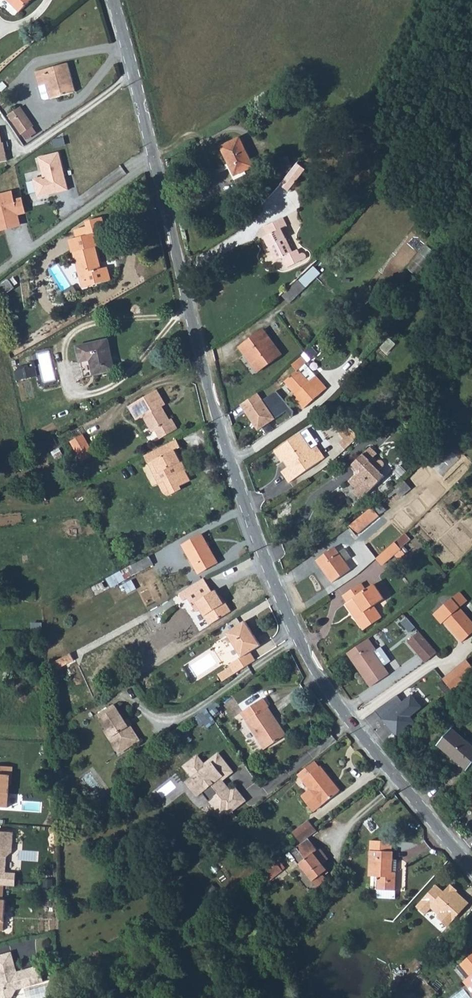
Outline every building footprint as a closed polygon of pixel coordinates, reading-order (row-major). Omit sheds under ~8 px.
[(20,11),(30,0),(8,0),(20,11)] [(35,72),(39,86),(46,84),(50,98),(50,99),(75,92),(67,63),(35,72)] [(46,84),(39,86),(39,88),(42,98),(45,100),(50,98),(46,84)] [(20,106),(9,114),(22,134),(34,126),(20,106)] [(366,130),(373,135),(379,126),(373,122),(366,130)] [(379,126),(373,135),(385,144),(391,135),(379,126)] [(4,141),(0,127),(0,162),(8,160),(5,141),(4,141)] [(391,135),(385,144),(390,148),(396,138),(391,135)] [(240,137),(221,146),(236,176),(255,167),(240,137)] [(70,189),(60,151),(39,156),(44,175),(34,178),(39,196),(70,189)] [(299,163),(281,184),(289,191),(307,170),(299,163)] [(11,190),(0,193),(0,231),(20,225),(17,215),(25,213),(21,197),(14,198),(11,190)] [(283,217),(264,227),(267,235),(264,237),(275,261),(282,258),(286,267),(304,259),(305,258),(305,257),(305,256),(304,255),(304,254),(302,254),(301,254),(299,255),(297,250),(292,252),(281,229),(287,226),(283,217)] [(103,219),(87,224),(90,234),(69,240),(72,253),(74,252),(81,282),(90,279),(92,285),(111,280),(107,267),(102,269),(96,247),(100,246),(97,235),(107,232),(103,219)] [(90,279),(81,282),(83,288),(92,285),(90,279)] [(298,281),(283,297),(289,303),(305,288),(298,281)] [(239,348),(244,355),(247,354),(259,371),(281,355),(264,330),(239,348)] [(108,339),(77,347),(83,377),(115,370),(108,339)] [(247,354),(244,355),(257,373),(259,371),(247,354)] [(297,371),(285,382),(295,394),(293,395),(304,408),(326,388),(304,364),(306,362),(300,356),(290,364),(297,371)] [(19,369),(14,370),(16,379),(37,376),(35,366),(29,367),(28,364),(18,365),(19,369)] [(259,392),(242,404),(249,415),(260,431),(292,407),(278,389),(264,399),(259,392)] [(144,417),(146,421),(162,412),(160,408),(162,407),(165,405),(157,390),(129,406),(137,421),(144,417)] [(162,412),(146,421),(152,431),(155,430),(157,432),(173,422),(171,418),(169,419),(164,411),(162,412)] [(173,422),(157,432),(161,439),(177,430),(173,422)] [(353,431),(339,443),(345,450),(358,437),(353,431)] [(287,468),(282,471),(290,483),(324,459),(315,446),(310,450),(306,444),(307,443),(301,433),(275,451),(283,462),(285,460),(289,466),(287,468)] [(71,441),(76,451),(78,454),(89,448),(82,435),(71,441)] [(175,439),(145,454),(149,463),(152,461),(158,472),(153,475),(162,492),(163,494),(165,495),(167,495),(168,495),(170,494),(177,491),(178,486),(190,481),(174,450),(180,447),(175,439)] [(313,439),(307,443),(306,444),(310,450),(315,446),(318,445),(315,439),(313,439)] [(355,488),(352,491),(360,499),(385,475),(380,469),(384,465),(385,461),(383,459),(379,459),(377,461),(373,457),(377,453),(370,446),(356,460),(362,466),(357,472),(348,481),(355,488)] [(76,451),(71,453),(76,461),(92,452),(89,448),(78,454),(76,451)] [(92,452),(76,461),(77,463),(81,461),(93,455),(92,452)] [(149,463),(145,454),(143,455),(153,475),(158,472),(152,461),(149,463)] [(356,460),(350,466),(357,472),(362,466),(356,460)] [(403,481),(349,527),(356,535),(372,522),(410,489),(403,481)] [(201,535),(183,545),(199,573),(217,563),(201,535)] [(395,542),(376,559),(382,566),(401,550),(395,542)] [(345,563),(338,553),(334,547),(316,560),(332,583),(350,570),(345,563)] [(343,549),(338,553),(345,563),(350,559),(343,549)] [(148,557),(126,568),(131,576),(152,565),(148,557)] [(182,600),(186,597),(197,614),(200,611),(210,627),(232,613),(226,603),(224,604),(216,591),(212,593),(203,577),(177,593),(182,600)] [(361,583),(343,596),(347,602),(346,604),(363,630),(381,618),(374,606),(384,599),(375,584),(366,590),(361,583)] [(459,593),(451,600),(459,609),(467,602),(459,593)] [(451,600),(434,615),(442,624),(444,622),(462,642),(471,634),(471,624),(459,609),(451,600)] [(406,617),(402,622),(412,630),(416,625),(406,617)] [(243,622),(224,634),(239,658),(227,666),(228,668),(216,676),(220,683),(253,662),(248,653),(258,647),(243,622)] [(419,632),(408,642),(425,663),(437,653),(419,632)] [(368,639),(347,653),(371,687),(389,675),(374,653),(377,651),(368,639)] [(55,664),(58,671),(73,663),(70,656),(55,664)] [(455,670),(461,677),(471,668),(471,667),(466,660),(455,670)] [(442,680),(452,692),(471,675),(471,668),(461,677),(455,670),(442,680)] [(417,721),(412,716),(425,707),(409,687),(377,710),(398,737),(417,721)] [(271,717),(273,715),(267,707),(271,705),(265,697),(241,713),(247,721),(246,722),(265,750),(286,736),(280,726),(278,727),(271,717)] [(115,706),(98,715),(106,729),(116,747),(124,743),(127,749),(139,742),(130,727),(128,728),(124,722),(115,706)] [(204,709),(193,718),(199,727),(202,725),(205,729),(214,723),(204,709)] [(280,726),(273,715),(271,717),(278,727),(280,726)] [(116,747),(106,729),(103,731),(118,755),(127,749),(124,743),(116,747)] [(452,729),(438,746),(467,771),(471,765),(471,746),(452,729)] [(209,801),(220,815),(225,811),(229,808),(222,799),(230,793),(226,788),(223,790),(218,783),(220,781),(223,779),(221,777),(229,770),(218,755),(204,766),(197,757),(184,767),(193,779),(187,783),(197,796),(201,793),(208,802),(209,801)] [(0,760),(0,801),(6,802),(8,778),(9,769),(5,768),(5,760),(0,760)] [(314,762),(298,775),(310,790),(302,796),(314,811),(338,792),(329,781),(331,780),(320,767),(319,768),(314,762)] [(223,790),(226,788),(220,781),(218,783),(223,790)] [(225,811),(227,814),(244,802),(234,790),(230,793),(222,799),(229,808),(225,811)] [(308,821),(292,833),(301,844),(307,839),(317,831),(308,821)] [(0,833),(0,886),(3,887),(13,887),(14,875),(4,874),(5,858),(10,853),(12,834),(0,833)] [(301,844),(290,853),(313,882),(321,875),(327,871),(322,865),(326,862),(323,859),(326,857),(320,849),(317,851),(307,839),(301,844)] [(369,876),(371,876),(378,877),(377,890),(394,890),(395,873),(392,872),(389,872),(389,860),(392,860),(393,852),(370,851),(369,876)] [(279,862),(265,873),(271,880),(285,869),(279,862)] [(321,875),(313,882),(316,887),(325,880),(321,875)] [(436,883),(414,906),(425,915),(432,907),(439,915),(437,917),(447,926),(468,904),(456,892),(458,890),(451,883),(444,890),(436,883)] [(0,956),(0,974),(1,978),(0,980),(0,997),(11,997),(16,990),(35,985),(31,968),(16,973),(10,953),(0,956)] [(465,979),(471,987),(471,954),(460,963),(470,975),(465,979)] [(38,966),(31,968),(35,985),(43,983),(38,966)] [(463,981),(471,991),(471,987),(465,979),(463,981)] [(48,984),(23,990),(25,997),(52,997),(48,984)]
